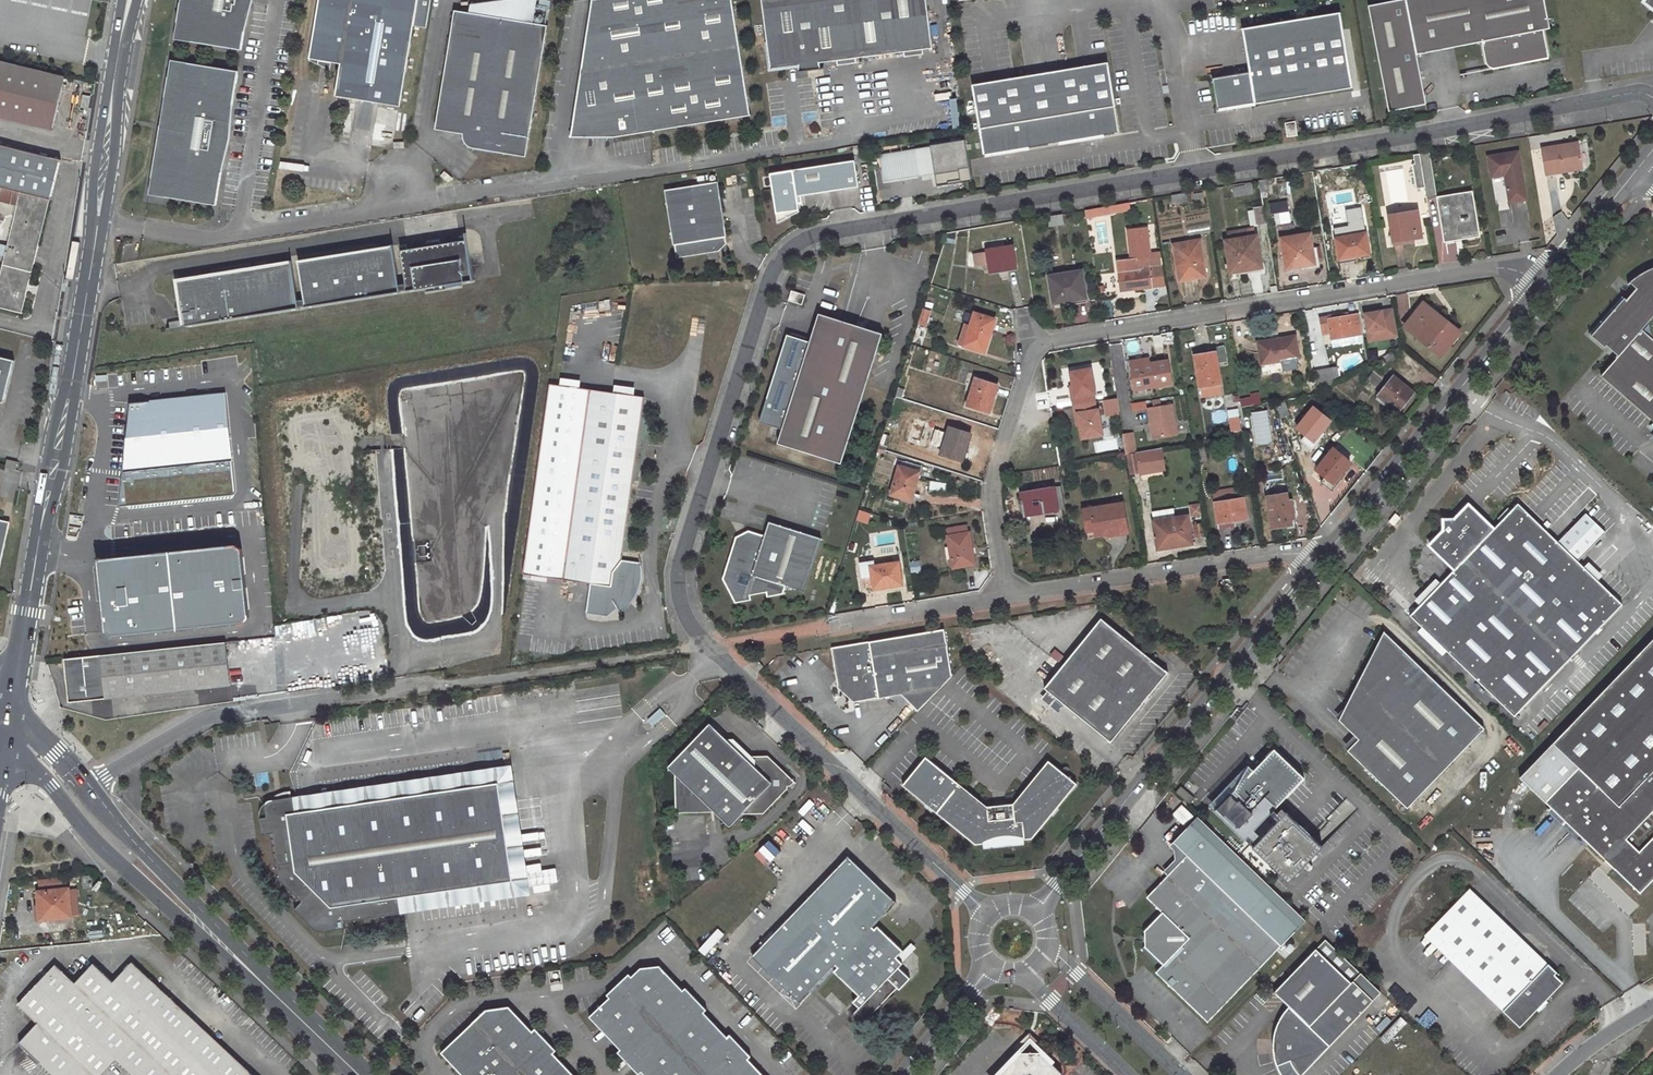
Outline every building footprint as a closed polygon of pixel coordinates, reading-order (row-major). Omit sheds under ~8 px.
[(92,0),(10,0),(10,2),(90,13),(92,0)] [(178,41),(182,0),(180,0),(173,41),(178,41)] [(240,51),(244,33),(247,8),(245,8),(246,0),(182,0),(178,41),(240,51)] [(252,0),(246,0),(245,8),(247,8),(244,33),(252,1),(252,0)] [(309,58),(320,60),(319,63),(329,67),(330,62),(340,63),(335,95),(367,101),(400,106),(414,25),(427,27),(431,0),(318,0),(309,58)] [(471,13),(533,23),(537,0),(501,0),(472,3),(471,13)] [(748,116),(731,0),(591,0),(573,116),(615,116),(612,136),(748,116)] [(926,0),(761,0),(770,70),(798,66),(806,65),(807,72),(820,70),(819,63),(836,62),(855,59),(866,58),(903,53),(922,51),(932,49),(926,0)] [(1543,59),(1538,31),(1545,30),(1539,0),(1396,0),(1363,6),(1384,112),(1421,105),(1412,55),(1446,49),(1477,43),(1482,71),(1543,59)] [(1643,1),(1652,9),(1652,0),(1644,0),(1643,1)] [(526,157),(547,26),(533,23),(471,13),(455,10),(445,72),(457,74),(449,123),(464,131),(463,134),(463,138),(464,141),(466,144),(469,146),(472,148),(474,149),(526,157)] [(1213,79),(1219,111),(1354,87),(1341,12),(1244,29),(1251,72),(1213,79)] [(170,61),(159,127),(174,62),(170,61)] [(0,62),(0,118),(52,130),(64,77),(0,62)] [(231,107),(237,73),(186,64),(174,62),(159,127),(151,179),(148,196),(164,199),(164,198),(215,207),(221,174),(225,147),(222,147),(225,132),(227,132),(231,107)] [(973,86),(985,157),(1121,134),(1109,63),(973,86)] [(225,147),(221,174),(229,140),(231,107),(227,132),(225,132),(222,147),(225,147)] [(615,116),(573,116),(569,136),(612,136),(615,116)] [(1295,121),(1284,123),(1287,137),(1297,135),(1295,121)] [(1576,142),(1540,148),(1544,174),(1565,170),(1565,167),(1580,164),(1576,142)] [(22,314),(51,203),(52,204),(62,163),(0,147),(0,190),(21,195),(0,280),(0,309),(22,314)] [(930,148),(880,156),(884,181),(912,177),(934,173),(930,148)] [(1429,152),(1419,154),(1425,186),(1427,197),(1436,196),(1429,152)] [(1517,152),(1487,157),(1491,177),(1502,175),(1505,177),(1509,202),(1517,200),(1525,199),(1517,152)] [(1419,154),(1413,155),(1415,163),(1412,163),(1417,188),(1425,186),(1419,154)] [(857,188),(853,160),(791,169),(768,173),(775,222),(797,211),(796,204),(800,203),(799,196),(825,192),(857,188)] [(438,177),(446,183),(450,179),(442,172),(438,177)] [(1272,178),(1259,180),(1261,193),(1269,192),(1268,185),(1272,184),(1272,178)] [(718,182),(665,191),(673,246),(675,245),(677,259),(719,252),(723,247),(726,243),(725,237),(726,237),(718,182)] [(1245,186),(1234,188),(1235,196),(1247,193),(1245,186)] [(1186,193),(1172,195),(1173,204),(1187,201),(1186,193)] [(1470,193),(1438,198),(1445,241),(1464,238),(1478,235),(1470,193)] [(1129,202),(1097,207),(1099,214),(1130,210),(1129,202)] [(1265,221),(1263,208),(1249,210),(1252,224),(1265,221)] [(1418,210),(1388,215),(1393,243),(1407,240),(1422,238),(1418,210)] [(1061,213),(1048,215),(1049,226),(1063,223),(1061,213)] [(1166,286),(1162,262),(1161,255),(1150,256),(1147,229),(1129,231),(1132,260),(1116,261),(1120,291),(1144,288),(1166,286)] [(1366,233),(1335,238),(1339,259),(1353,257),(1370,254),(1366,233)] [(1310,234),(1282,238),(1287,269),(1300,267),(1315,264),(1310,234)] [(290,263),(174,282),(179,313),(180,312),(183,328),(424,289),(424,293),(457,288),(457,284),(471,282),(464,235),(457,236),(458,242),(438,245),(437,239),(424,242),(425,247),(405,250),(404,245),(397,246),(404,285),(397,286),(391,247),(296,262),(302,301),(296,302),(290,263)] [(1257,235),(1225,241),(1230,273),(1247,270),(1262,267),(1257,235)] [(1199,240),(1173,245),(1179,280),(1193,278),(1192,275),(1205,272),(1199,240)] [(1013,245),(986,250),(987,252),(973,254),(975,266),(989,264),(1004,262),(1005,270),(1016,268),(1013,245)] [(1004,262),(989,264),(990,272),(1005,270),(1004,262)] [(1605,376),(1652,419),(1652,270),(1646,274),(1638,280),(1633,284),(1641,291),(1631,302),(1629,300),(1596,337),(1608,349),(1610,347),(1621,357),(1605,376)] [(1081,271),(1049,276),(1053,304),(1068,301),(1069,305),(1086,302),(1081,271)] [(800,304),(803,294),(789,289),(786,300),(800,304)] [(1423,303),(1404,326),(1442,357),(1461,333),(1441,317),(1423,303)] [(921,309),(917,323),(925,325),(929,311),(921,309)] [(1393,309),(1382,311),(1384,325),(1396,323),(1393,309)] [(1398,337),(1396,323),(1384,325),(1382,311),(1378,312),(1365,314),(1369,342),(1398,337)] [(974,312),(963,345),(982,351),(987,333),(991,334),(995,319),(974,312)] [(840,463),(881,333),(818,313),(799,371),(786,366),(777,395),(768,392),(763,404),(763,405),(757,425),(780,433),(777,443),(840,463)] [(1338,315),(1320,318),(1323,335),(1330,334),(1331,340),(1361,335),(1358,314),(1346,316),(1338,318),(1338,315)] [(1361,335),(1331,340),(1333,347),(1363,342),(1361,335)] [(1274,340),(1258,343),(1262,364),(1299,358),(1295,337),(1274,340)] [(1201,357),(1195,358),(1200,388),(1221,384),(1218,360),(1214,361),(1213,352),(1206,353),(1201,354),(1201,357)] [(1391,352),(1384,358),(1387,363),(1395,358),(1391,352)] [(5,404),(16,361),(0,357),(0,403),(5,404)] [(1149,358),(1131,361),(1132,367),(1150,364),(1149,358)] [(1168,361),(1132,367),(1135,390),(1172,384),(1168,361)] [(1074,405),(1095,402),(1094,394),(1096,393),(1092,368),(1071,372),(1073,385),(1075,396),(1073,397),(1074,405)] [(1330,369),(1314,372),(1317,386),(1333,383),(1330,369)] [(1374,370),(1367,379),(1377,386),(1383,378),(1374,370)] [(1409,400),(1406,397),(1410,390),(1394,376),(1378,396),(1398,413),(1405,405),(1409,400)] [(974,377),(967,399),(971,400),(969,406),(987,412),(991,402),(994,393),(995,394),(998,385),(974,377)] [(611,392),(632,395),(633,387),(613,384),(611,392)] [(640,568),(639,562),(620,559),(642,396),(632,395),(611,392),(587,389),(562,579),(588,582),(584,612),(606,616),(616,607),(625,599),(629,603),(632,599),(636,594),(639,584),(640,576),(640,568)] [(1410,390),(1406,397),(1409,400),(1414,394),(1410,390)] [(1258,394),(1240,397),(1241,405),(1260,402),(1258,394)] [(225,395),(129,405),(126,439),(120,506),(233,496),(236,492),(225,395)] [(1120,413),(1117,398),(1104,400),(1106,415),(1120,413)] [(1106,415),(1104,400),(1103,401),(1106,417),(1120,415),(1120,413),(1106,415)] [(1096,410),(1095,402),(1074,405),(1075,414),(1078,413),(1080,424),(1082,438),(1102,435),(1098,410),(1096,410)] [(1284,402),(1275,405),(1280,418),(1289,414),(1284,402)] [(1161,407),(1154,408),(1148,409),(1151,424),(1155,423),(1157,438),(1177,434),(1172,405),(1161,407)] [(1249,416),(1257,448),(1284,441),(1276,409),(1249,416)] [(1240,418),(1229,420),(1231,431),(1242,429),(1240,418)] [(948,427),(939,454),(961,461),(964,451),(967,442),(969,443),(971,434),(948,427)] [(1123,435),(1127,454),(1128,454),(1137,453),(1133,433),(1123,435)] [(882,434),(878,448),(885,450),(889,437),(882,434)] [(1355,461),(1336,446),(1317,469),(1326,476),(1321,482),(1333,491),(1350,468),(1355,461)] [(1161,448),(1137,453),(1141,474),(1165,469),(1161,448)] [(1137,453),(1128,454),(1131,475),(1140,473),(1137,453)] [(18,463),(7,460),(5,469),(16,471),(18,463)] [(900,461),(898,466),(919,471),(920,466),(900,461)] [(898,466),(890,494),(909,499),(911,490),(913,490),(915,484),(919,471),(898,466)] [(1061,486),(1054,487),(1059,510),(1065,509),(1061,486)] [(1054,487),(1020,493),(1022,504),(1023,511),(1033,509),(1034,511),(1037,511),(1037,514),(1059,510),(1054,487)] [(1213,493),(1215,504),(1244,499),(1248,499),(1247,493),(1243,494),(1242,489),(1213,493)] [(1287,494),(1267,497),(1272,529),(1283,527),(1292,525),(1291,520),(1294,519),(1291,501),(1288,502),(1287,494)] [(1244,499),(1215,504),(1218,523),(1219,529),(1227,528),(1235,527),(1235,521),(1247,519),(1244,499)] [(1455,518),(1444,518),(1444,529),(1430,544),(1455,568),(1411,615),(1516,715),(1624,603),(1579,560),(1606,531),(1587,512),(1559,541),(1519,502),(1495,527),(1469,503),(1455,518)] [(1123,503),(1082,509),(1084,521),(1092,519),(1095,537),(1108,535),(1108,532),(1116,531),(1116,534),(1128,532),(1123,503)] [(1193,544),(1188,516),(1153,522),(1158,549),(1175,547),(1193,544)] [(1092,519),(1084,521),(1088,538),(1095,537),(1092,519)] [(1,520),(8,532),(10,523),(1,520)] [(804,591),(821,538),(768,521),(763,535),(747,530),(745,537),(741,539),(735,537),(722,578),(734,602),(750,600),(750,595),(765,592),(766,597),(783,594),(785,585),(804,591)] [(948,536),(946,536),(952,567),(973,564),(971,553),(969,553),(968,548),(971,548),(968,532),(967,532),(966,525),(947,528),(948,536)] [(745,537),(747,530),(741,534),(735,537),(741,539),(745,537)] [(851,540),(847,551),(858,554),(860,542),(851,540)] [(1207,542),(1195,544),(1197,553),(1208,550),(1207,542)] [(134,563),(100,572),(106,632),(112,637),(244,627),(249,617),(242,550),(236,544),(134,555),(134,563)] [(895,585),(895,582),(901,581),(898,561),(874,565),(873,560),(859,563),(861,577),(864,577),(866,590),(874,589),(874,587),(883,585),(883,587),(895,585)] [(616,607),(619,612),(619,611),(620,611),(624,608),(629,603),(625,599),(616,607)] [(1166,673),(1100,619),(1044,688),(1046,690),(1056,698),(1110,741),(1142,703),(1149,695),(1166,673)] [(1484,726),(1383,630),(1363,669),(1379,677),(1338,720),(1358,738),(1347,750),(1408,807),(1484,726)] [(944,631),(831,649),(838,689),(846,697),(853,703),(901,697),(918,713),(952,678),(944,631)] [(1652,770),(1652,638),(1550,743),(1575,768),(1540,804),(1634,897),(1652,877),(1652,770)] [(227,642),(66,658),(68,677),(69,695),(105,692),(106,698),(232,684),(227,642)] [(755,658),(750,663),(759,671),(763,666),(755,658)] [(1379,677),(1363,669),(1338,720),(1379,677)] [(1046,690),(1039,698),(1050,707),(1056,698),(1046,690)] [(69,695),(70,701),(106,698),(105,692),(69,695)] [(1142,703),(1146,706),(1150,702),(1153,697),(1149,695),(1142,703)] [(710,724),(669,767),(675,774),(676,813),(716,812),(730,826),(742,814),(764,814),(788,789),(788,786),(788,775),(768,756),(744,757),(710,724)] [(1234,787),(1212,809),(1272,868),(1298,840),(1269,812),(1303,777),(1273,747),(1247,774),(1243,772),(1234,787)] [(902,784),(974,844),(982,843),(990,840),(998,838),(1002,837),(1010,837),(1015,837),(1024,840),(1032,839),(1076,784),(1048,761),(1013,804),(986,806),(925,756),(902,784)] [(524,899),(509,770),(278,800),(276,800),(273,801),(268,805),(266,808),(265,810),(265,815),(268,834),(275,833),(283,886),(313,914),(306,921),(318,932),(327,935),(345,933),(344,922),(524,899)] [(1208,1024),(1306,923),(1199,820),(1174,846),(1187,859),(1170,876),(1147,901),(1162,916),(1144,935),(1144,948),(1164,967),(1156,975),(1208,1024)] [(753,854),(764,864),(776,853),(765,842),(753,854)] [(870,877),(846,855),(751,955),(799,1001),(835,963),(837,965),(833,969),(858,993),(852,1000),(859,1006),(854,1011),(863,1021),(873,1010),(888,995),(892,990),(897,985),(899,987),(910,976),(898,965),(902,961),(896,954),(902,948),(876,924),(874,927),(872,925),(895,900),(870,877)] [(93,877),(83,878),(84,891),(94,890),(93,877)] [(70,888),(43,890),(44,904),(37,904),(37,912),(38,920),(73,917),(70,888)] [(1545,968),(1466,894),(1461,899),(1540,974),(1545,968)] [(1427,935),(1460,967),(1506,1010),(1501,1016),(1517,1032),(1541,1007),(1560,987),(1550,977),(1552,975),(1545,968),(1540,974),(1461,899),(1427,935)] [(1506,1010),(1460,967),(1427,935),(1421,941),(1501,1016),(1506,1010)] [(1335,955),(1323,944),(1317,950),(1329,962),(1335,955)] [(908,954),(902,948),(896,954),(902,961),(908,954)] [(1274,994),(1288,1008),(1282,1015),(1279,1020),(1277,1025),(1274,1034),(1273,1046),(1274,1057),(1275,1063),(1281,1074),(1301,1074),(1380,994),(1360,975),(1351,985),(1315,951),(1274,994)] [(20,1004),(38,1022),(38,1025),(29,1024),(29,1033),(20,1043),(54,1074),(101,1074),(116,1059),(133,1074),(254,1074),(133,962),(114,982),(96,964),(76,983),(58,966),(20,1004)] [(707,1009),(686,986),(683,989),(660,965),(641,967),(632,975),(629,973),(607,994),(610,997),(590,1016),(621,1049),(618,1052),(639,1074),(642,1071),(646,1074),(765,1074),(749,1058),(751,1055),(730,1033),(727,1036),(704,1011),(707,1009)] [(890,997),(888,995),(873,1010),(875,1012),(890,997)] [(533,1031),(510,1006),(489,1008),(444,1051),(448,1055),(449,1053),(469,1074),(575,1074),(554,1053),(557,1050),(536,1028),(533,1031)] [(29,1013),(29,1024),(38,1025),(38,1022),(29,1013)] [(449,1053),(448,1055),(466,1074),(469,1074),(449,1053)] [(1063,1073),(1045,1056),(1045,1054),(1024,1055),(1023,1057),(1006,1074),(1061,1074),(1063,1073)]
